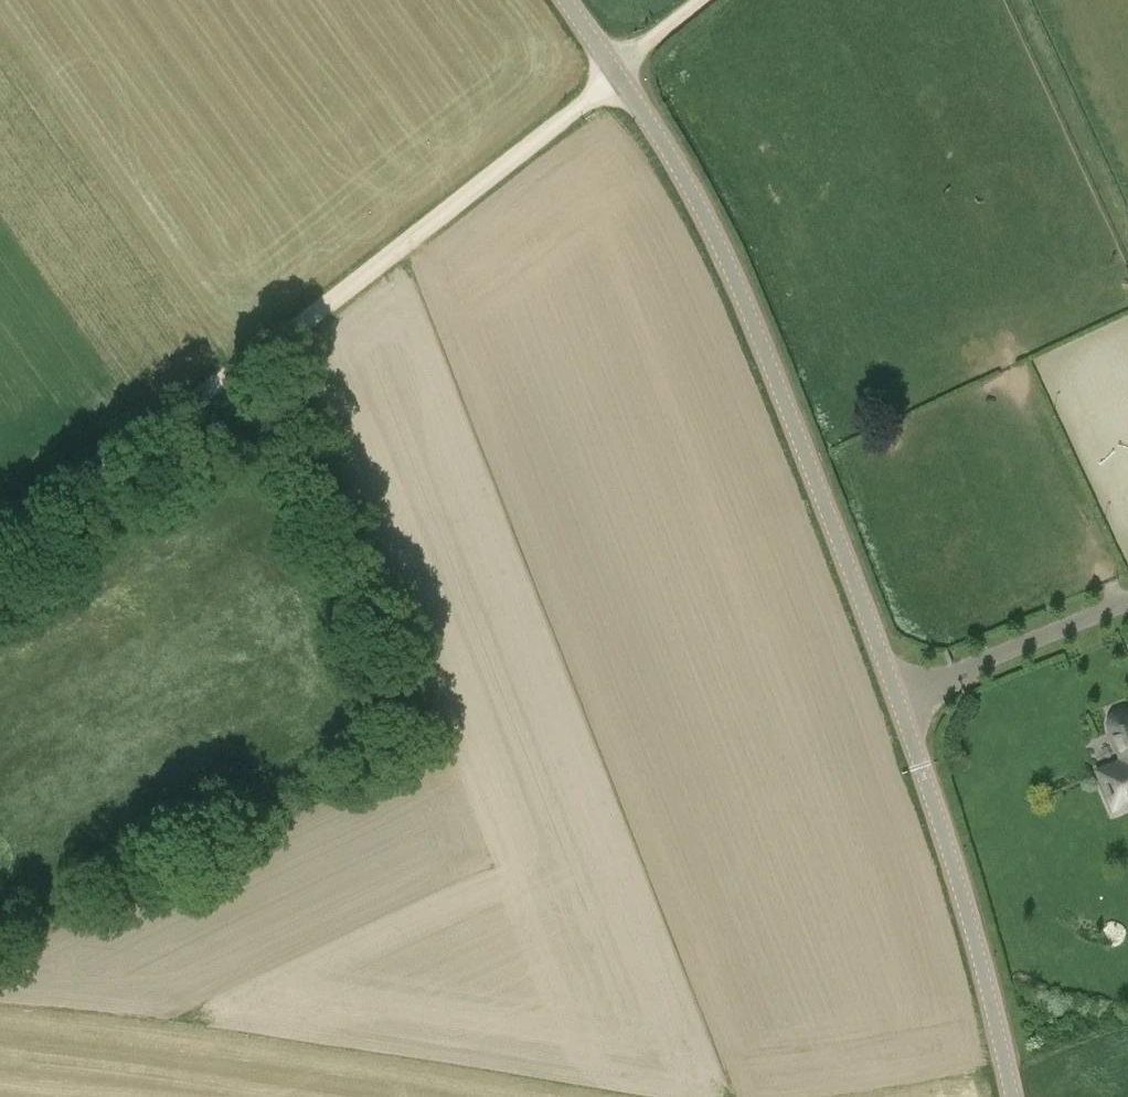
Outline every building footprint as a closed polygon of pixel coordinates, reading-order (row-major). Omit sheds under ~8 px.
[(1127,713),(1123,712),(1114,715),(1111,720),(1110,724),(1111,729),(1125,762),(1100,772),(1115,809),(1127,804),(1127,713)]
